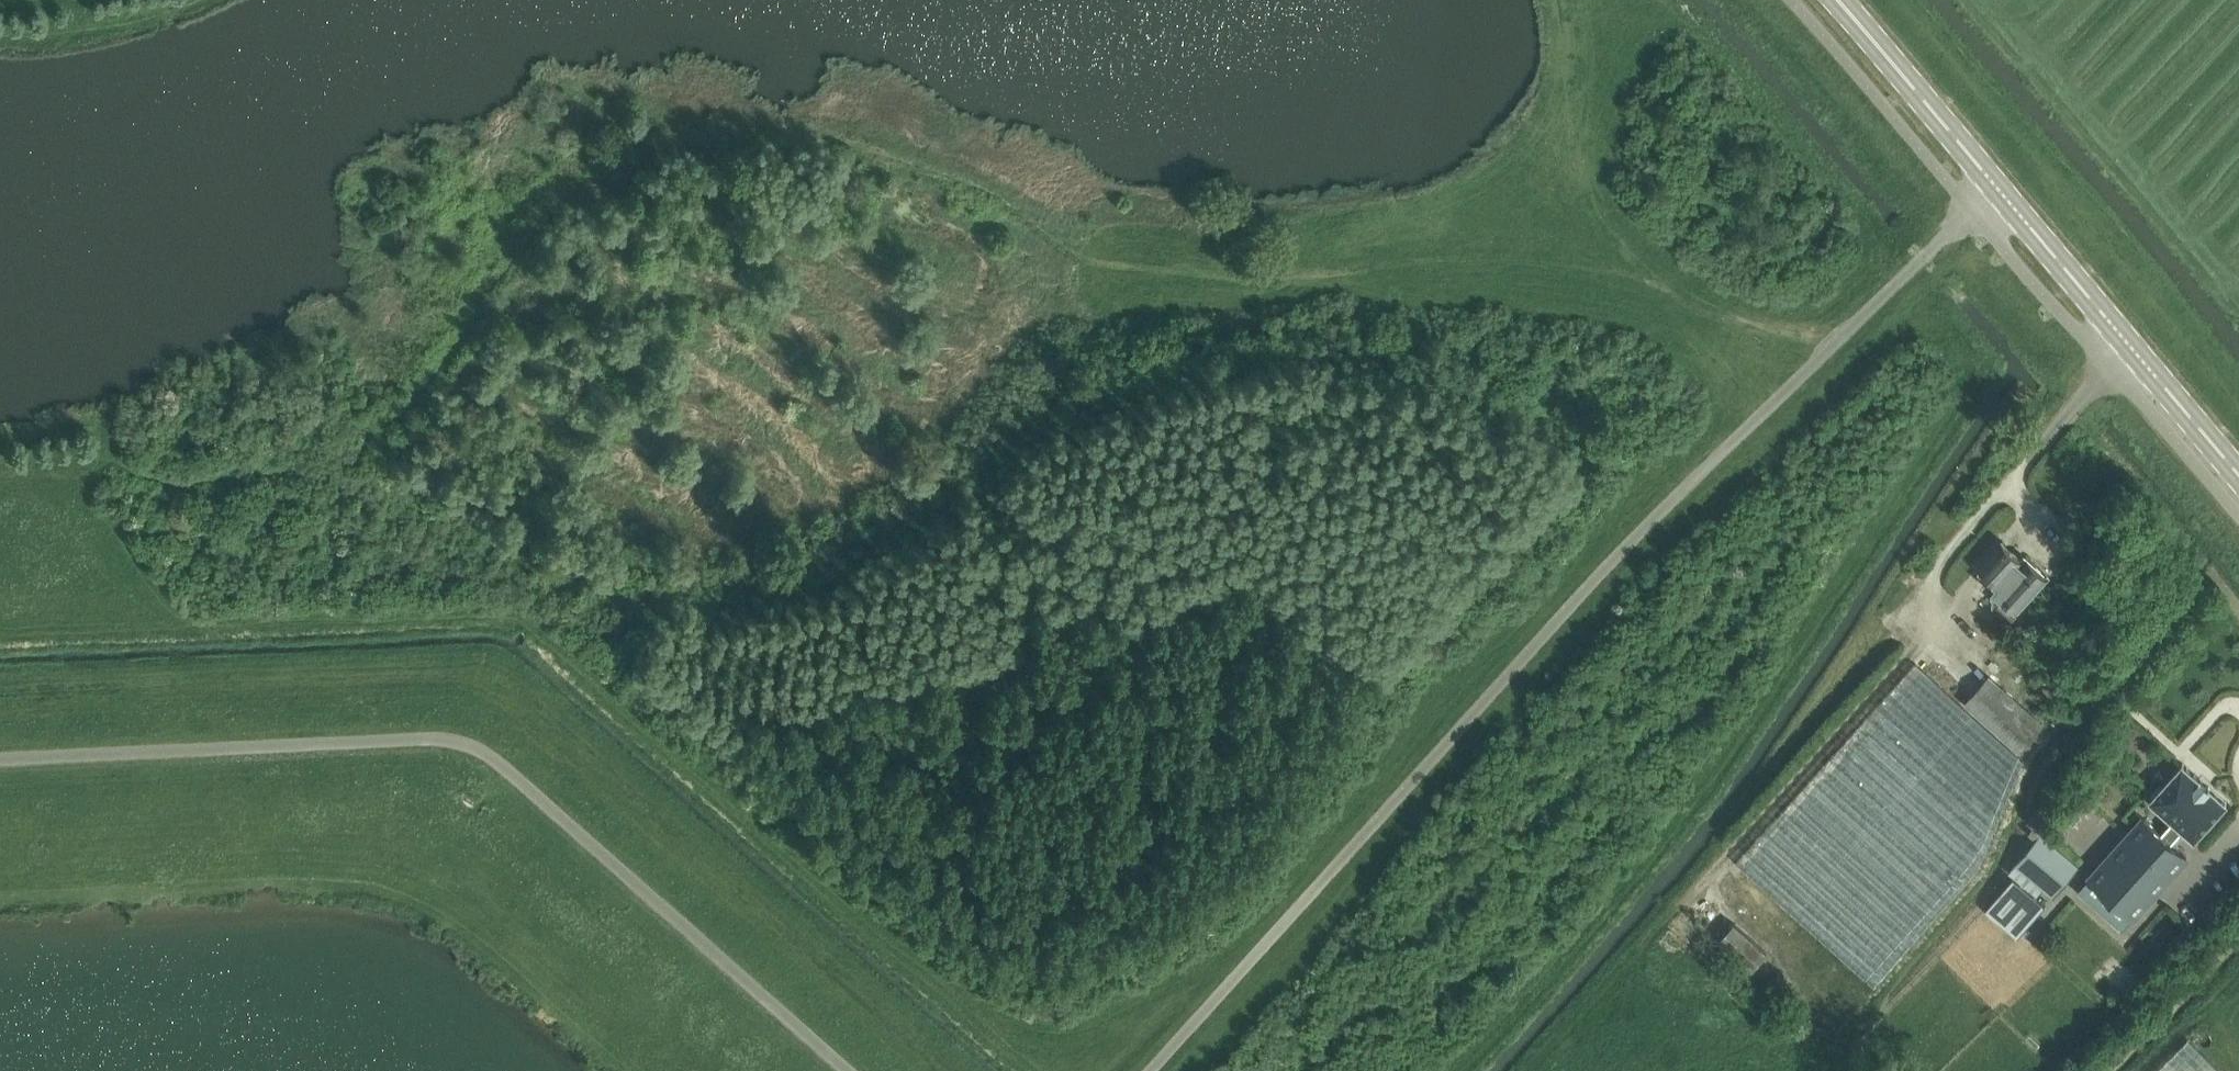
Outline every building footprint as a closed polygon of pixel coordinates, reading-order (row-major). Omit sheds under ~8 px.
[(2013,615),(2048,576),(2025,555),(2022,559),(2003,541),(1979,567),(1998,584),(1993,589),(2003,598),(1999,603),(2013,615)] [(1916,664),(1737,864),(1876,987),(1978,871),(2024,761),(1916,664)] [(2018,750),(2042,724),(1989,676),(1965,703),(2018,750)] [(2144,817),(2079,891),(2121,929),(2133,915),(2135,917),(2188,855),(2173,842),(2183,831),(2191,838),(2193,836),(2195,838),(2227,802),(2183,763),(2151,800),(2164,811),(2162,813),(2172,821),(2162,833),(2144,817)] [(2040,835),(2009,872),(2038,896),(2044,889),(2054,898),(2079,867),(2040,835)] [(2018,939),(2046,906),(2013,877),(1985,910),(2018,939)] [(1752,969),(1768,952),(1734,923),(1719,940),(1752,969)] [(2188,1038),(2155,1070),(2221,1070),(2188,1038)]
